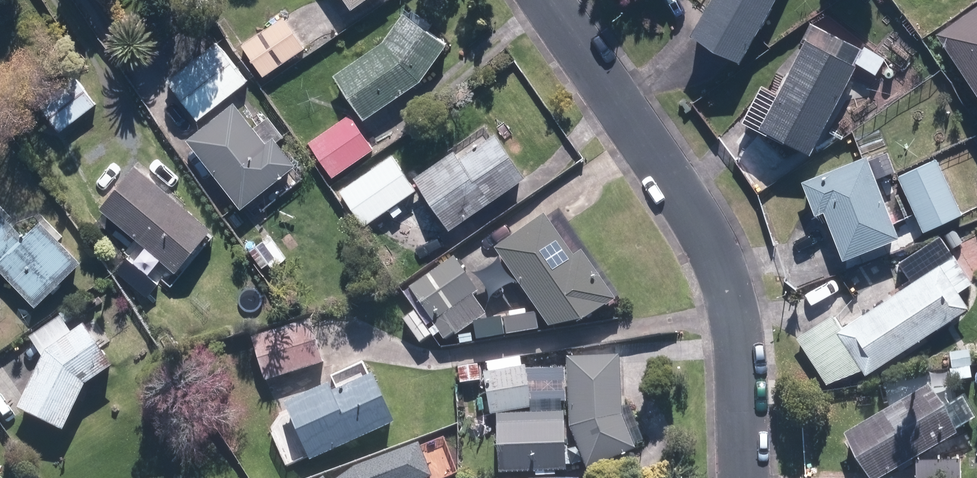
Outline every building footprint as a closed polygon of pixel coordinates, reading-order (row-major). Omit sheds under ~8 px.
[(699,32),(746,57),(777,0),(716,0),(699,32)] [(409,11),(390,38),(338,74),(370,118),(424,80),(451,41),(409,11)] [(289,14),(247,43),(268,75),(310,46),(289,14)] [(947,42),(976,85),(976,21),(947,42)] [(817,148),(859,63),(810,38),(767,123),(817,148)] [(251,79),(218,40),(171,79),(203,118),(251,79)] [(279,135),(271,142),(238,101),(192,138),(246,207),(302,163),(279,135)] [(335,173),(375,146),(354,114),(314,142),(335,173)] [(421,174),(455,226),(530,176),(495,125),(421,174)] [(904,233),(871,153),(806,180),(820,212),(828,209),(848,256),(904,233)] [(419,187),(396,154),(344,189),(367,222),(419,187)] [(941,159),(901,176),(925,229),(964,212),(941,159)] [(141,162),(103,208),(183,273),(220,227),(141,162)] [(3,267),(40,303),(85,258),(45,219),(29,235),(0,205),(0,270),(3,267)] [(581,249),(572,256),(543,213),(493,246),(548,325),(585,318),(615,298),(581,249)] [(972,304),(962,289),(974,281),(943,234),(902,262),(914,281),(846,326),(837,312),(801,335),(830,380),(862,360),(870,372),(972,304)] [(489,314),(475,294),(480,290),(457,257),(412,287),(448,341),(489,314)] [(255,338),(267,380),(328,363),(321,338),(316,320),(255,338)] [(50,349),(23,408),(70,430),(92,382),(117,367),(89,324),(50,349)] [(574,427),(590,469),(641,449),(627,415),(625,354),(572,355),(574,427)] [(487,371),(493,413),(536,407),(530,365),(487,371)] [(378,373),(340,390),(336,382),(289,402),(315,459),(399,422),(378,373)] [(874,477),(882,477),(963,434),(936,385),(849,432),(874,477)] [(569,413),(502,415),(504,472),(571,470),(569,413)] [(920,462),(921,477),(964,477),(963,460),(920,462)]
